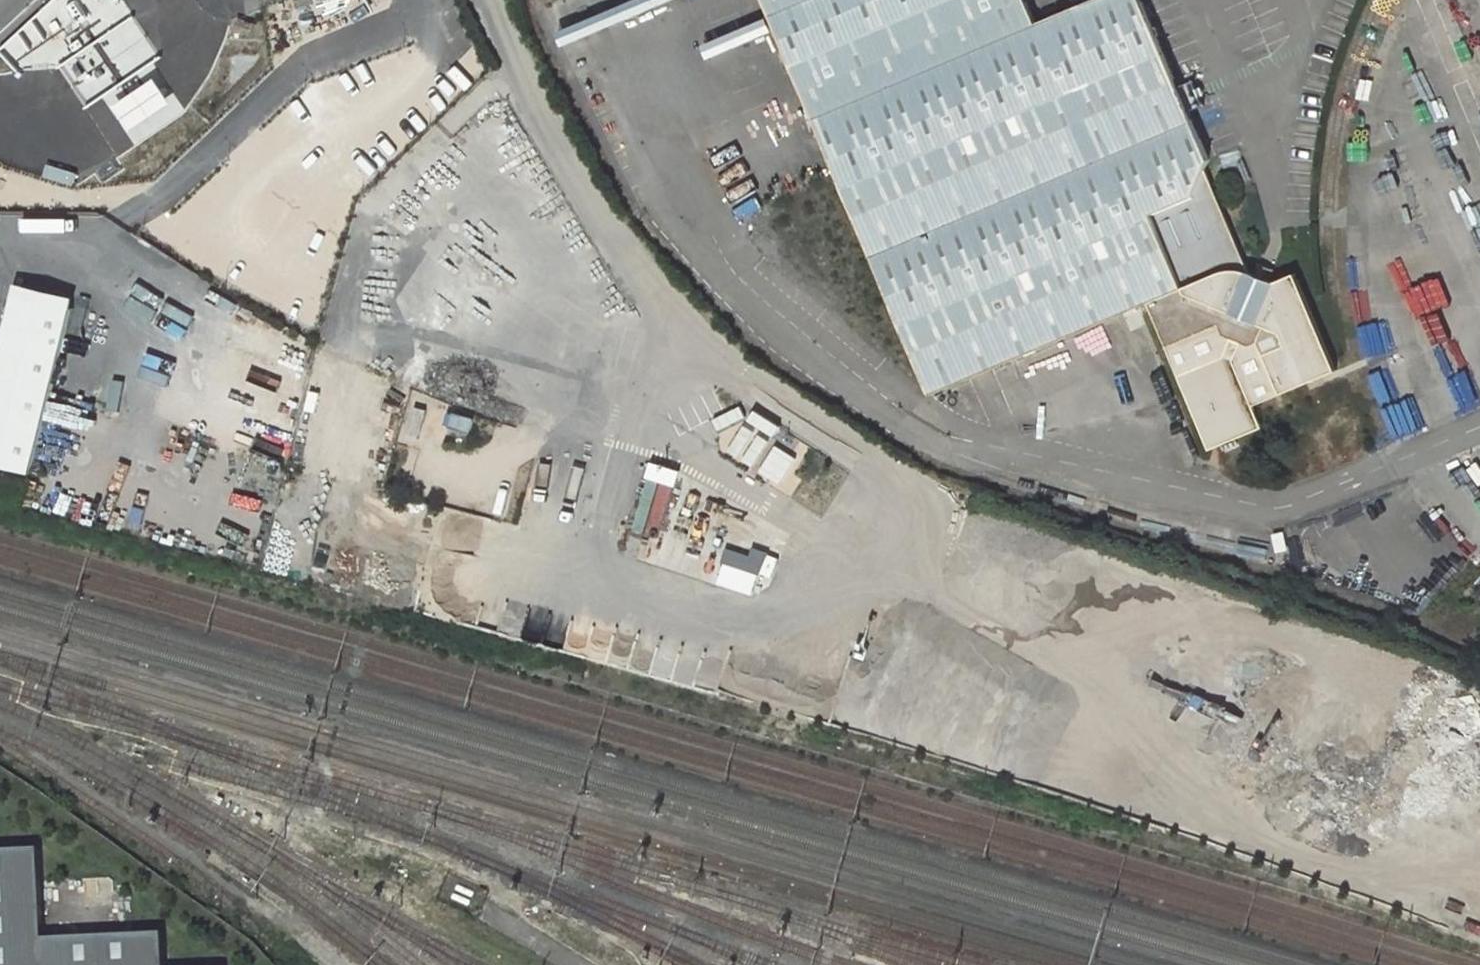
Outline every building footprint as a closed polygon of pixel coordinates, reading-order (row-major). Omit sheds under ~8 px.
[(920,397),(1140,308),(1159,355),(1210,333),(1215,343),(1224,348),(1217,364),(1171,383),(1202,458),(1255,437),(1227,369),(1234,352),(1242,356),(1253,352),(1274,404),(1329,380),(1289,282),(1268,290),(1262,288),(1267,275),(1253,270),(1248,282),(1243,280),(1200,177),(1204,168),(1184,119),(1199,113),(1190,88),(1174,95),(1135,0),(1101,0),(1031,29),(1019,0),(757,0),(920,397)] [(76,150),(146,213),(193,161),(180,150),(156,177),(123,147),(132,136),(108,114),(76,150)] [(25,470),(65,311),(7,297),(0,324),(0,464),(25,470)] [(721,586),(758,593),(766,550),(754,548),(753,553),(728,548),(721,586)] [(163,934),(42,940),(38,850),(0,852),(0,964),(164,964),(163,934)]
